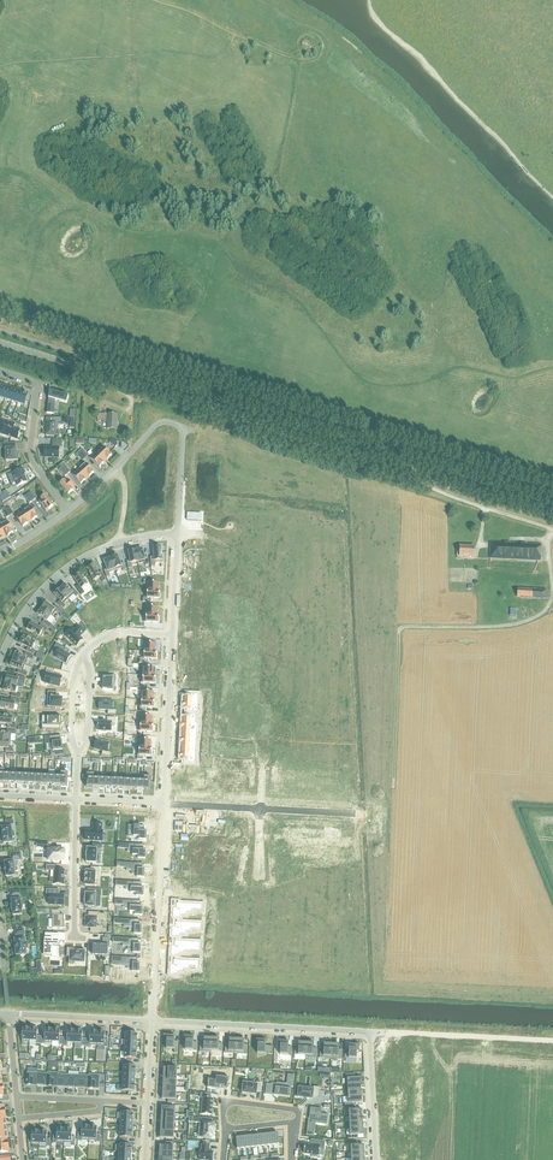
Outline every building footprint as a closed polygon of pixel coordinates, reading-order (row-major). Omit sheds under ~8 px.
[(8,388),(5,399),(11,401),(15,390),(8,388)] [(15,390),(11,401),(18,403),(21,392),(15,390)] [(69,396),(49,391),(47,413),(54,414),(56,400),(67,403),(69,396)] [(21,392),(18,403),(24,405),(28,394),(21,392)] [(107,429),(117,430),(117,415),(98,414),(98,420),(108,421),(107,429)] [(46,421),(45,435),(55,436),(56,429),(58,429),(58,425),(64,425),(64,418),(61,418),(53,418),(53,421),(46,421)] [(20,430),(14,428),(13,426),(14,424),(15,424),(1,419),(0,424),(0,427),(4,429),(2,434),(17,439),(20,430)] [(103,446),(96,452),(105,460),(106,461),(107,459),(112,455),(103,446)] [(59,447),(44,447),(44,457),(59,458),(59,447)] [(17,448),(5,448),(6,461),(17,461),(17,460),(18,460),(18,455),(17,455),(17,448)] [(82,449),(79,451),(86,458),(89,455),(88,455),(82,449)] [(79,451),(77,454),(83,461),(82,461),(83,461),(86,458),(79,451)] [(96,452),(90,458),(100,467),(104,463),(106,461),(105,460),(96,452)] [(85,463),(79,469),(87,477),(88,478),(89,477),(94,473),(85,463)] [(71,472),(65,465),(59,470),(65,477),(71,472)] [(24,468),(8,475),(11,482),(15,481),(17,486),(27,482),(25,476),(24,474),(26,473),(24,468)] [(79,469),(72,474),(81,484),(86,480),(88,478),(87,477),(79,469)] [(67,479),(60,484),(63,488),(61,489),(64,493),(66,491),(68,495),(73,491),(75,489),(74,488),(67,479)] [(0,494),(0,496),(0,498),(3,503),(11,497),(6,490),(0,494)] [(28,494),(33,501),(37,498),(36,498),(31,492),(28,494)] [(29,504),(33,501),(28,494),(24,496),(29,503),(28,503),(29,504)] [(46,495),(39,501),(46,510),(46,511),(49,510),(53,506),(51,503),(53,502),(50,498),(48,499),(46,495)] [(5,508),(10,516),(14,513),(13,513),(9,506),(5,508)] [(30,506),(23,511),(29,521),(30,522),(32,521),(37,517),(30,506)] [(23,511),(16,516),(23,527),(28,524),(30,522),(29,521),(23,511)] [(187,513),(187,520),(201,521),(202,514),(187,513)] [(0,525),(0,526),(6,535),(6,537),(8,535),(14,532),(7,521),(0,525)] [(490,558),(541,560),(541,545),(491,542),(490,558)] [(457,557),(474,557),(474,546),(460,546),(460,553),(457,553),(457,557)] [(154,557),(150,557),(151,567),(155,566),(155,563),(162,563),(162,557),(162,553),(161,547),(155,547),(156,548),(154,548),(154,557)] [(191,554),(191,561),(198,562),(197,565),(202,566),(202,558),(199,557),(200,549),(198,549),(198,548),(192,547),(191,554)] [(141,549),(135,550),(138,562),(138,564),(145,563),(146,566),(150,565),(148,557),(144,558),(143,550),(141,550),(141,549)] [(204,558),(203,566),(207,566),(208,563),(214,565),(217,551),(212,549),(212,551),(210,550),(208,559),(204,558)] [(130,561),(127,562),(128,569),(132,569),(131,564),(138,562),(135,550),(130,551),(130,552),(128,553),(130,561)] [(217,551),(214,565),(221,566),(220,569),(224,570),(225,566),(226,562),(222,562),(224,553),(222,553),(222,552),(217,551)] [(116,555),(111,557),(116,571),(122,568),(123,571),(127,570),(124,563),(121,564),(118,556),(116,556),(116,555)] [(228,563),(226,570),(229,571),(230,568),(237,570),(241,556),(236,555),(236,556),(234,555),(231,564),(228,563)] [(241,556),(237,570),(243,572),(242,577),(246,578),(249,569),(245,568),(248,560),(246,559),(246,558),(241,556)] [(107,569),(104,570),(107,577),(110,576),(109,573),(116,571),(111,557),(106,559),(106,560),(104,561),(107,569)] [(250,570),(248,577),(252,578),(252,577),(259,580),(262,571),(265,565),(259,563),(259,564),(257,563),(254,571),(250,570)] [(92,566),(87,568),(90,574),(94,581),(100,577),(102,582),(106,580),(102,571),(98,573),(94,566),(92,567),(92,566)] [(272,575),(268,582),(275,585),(273,588),(277,590),(280,583),(277,581),(281,573),(279,572),(279,571),(274,569),(271,575),(272,575)] [(76,577),(74,578),(79,585),(76,587),(81,595),(85,593),(82,589),(88,585),(83,578),(84,578),(80,573),(75,576),(76,577)] [(282,583),(279,590),(282,592),(284,589),(290,593),(296,580),(292,577),(291,578),(289,577),(285,585),(282,583)] [(144,580),(144,584),(146,584),(146,591),(160,591),(160,586),(159,586),(159,585),(159,584),(157,584),(152,584),(153,581),(153,580),(149,580),(144,580)] [(296,580),(290,593),(296,596),(294,598),(298,600),(301,594),(298,592),(302,584),(300,583),(301,582),(296,580)] [(190,585),(189,590),(204,591),(204,582),(193,581),(193,585),(190,585)] [(63,585),(59,589),(69,599),(74,595),(76,597),(79,594),(74,589),(71,591),(65,585),(64,586),(63,585)] [(56,593),(54,594),(60,601),(58,603),(63,609),(66,606),(64,604),(69,599),(59,589),(55,592),(56,593)] [(303,595),(299,601),(302,603),(304,601),(310,604),(317,592),(313,589),(312,590),(310,589),(306,596),(303,595)] [(517,597),(548,598),(548,591),(518,589),(517,597)] [(189,595),(189,597),(204,598),(202,598),(203,591),(204,591),(189,590),(189,595)] [(143,597),(143,602),(151,603),(151,600),(151,599),(160,599),(160,596),(160,591),(146,591),(145,598),(143,597)] [(317,592),(310,604),(315,608),(314,610),(317,612),(321,606),(318,604),(323,597),(321,596),(322,595),(317,592)] [(189,597),(188,605),(203,606),(204,598),(189,597)] [(116,607),(116,615),(117,615),(117,622),(124,623),(125,611),(129,611),(129,603),(125,602),(124,607),(116,607)] [(323,607),(318,613),(322,616),(324,613),(329,617),(334,611),(338,605),(333,602),(332,603),(331,602),(326,609),(323,607)] [(44,604),(41,608),(51,615),(51,616),(52,617),(57,611),(61,614),(63,611),(55,605),(53,608),(46,603),(45,605),(44,604)] [(188,605),(188,610),(188,613),(203,613),(203,606),(188,605)] [(39,613),(38,614),(44,620),(42,622),(50,628),(52,625),(47,621),(51,616),(51,615),(41,608),(38,612),(39,613)] [(95,613),(89,615),(93,630),(103,627),(101,622),(105,621),(102,608),(94,610),(95,613)] [(145,608),(145,615),(159,616),(159,615),(159,610),(158,610),(158,609),(158,608),(154,608),(145,608)] [(188,613),(188,620),(202,621),(203,613),(188,613)] [(145,615),(144,622),(158,623),(159,619),(159,616),(145,615)] [(188,620),(187,625),(191,625),(191,629),(202,630),(202,621),(188,620)] [(30,624),(27,629),(32,633),(33,632),(39,636),(43,630),(46,632),(48,629),(41,624),(39,628),(32,623),(31,625),(30,624)] [(73,630),(66,637),(76,647),(83,640),(80,637),(85,632),(79,626),(75,631),(73,630)] [(23,636),(20,641),(21,641),(20,643),(28,647),(26,651),(33,654),(35,650),(32,649),(36,643),(29,639),(23,636)] [(143,645),(143,651),(157,652),(157,647),(156,647),(156,645),(153,645),(149,644),(149,642),(149,641),(147,641),(143,640),(143,645)] [(57,643),(52,650),(57,653),(54,657),(66,664),(71,656),(63,651),(65,648),(57,643)] [(186,647),(186,652),(201,653),(201,644),(190,643),(190,647),(186,647)] [(117,644),(117,649),(121,650),(121,660),(126,660),(127,645),(117,644)] [(140,658),(140,663),(148,664),(148,659),(157,660),(157,652),(143,651),(142,658),(140,658)] [(186,652),(186,657),(186,659),(199,660),(199,653),(201,653),(186,652)] [(14,655),(12,659),(26,665),(28,658),(33,660),(34,656),(25,653),(24,656),(16,653),(15,655),(14,655)] [(12,659),(10,664),(11,665),(11,666),(19,670),(17,673),(26,676),(28,673),(23,671),(26,665),(12,659)] [(186,659),(185,667),(200,668),(200,667),(199,667),(199,660),(186,659)] [(185,667),(185,672),(185,674),(200,675),(200,668),(185,667)] [(142,668),(141,676),(156,676),(156,671),(155,671),(155,669),(150,669),(142,668)] [(47,673),(44,683),(60,687),(62,677),(53,674),(54,671),(47,669),(46,673),(47,673)] [(185,674),(184,682),(199,683),(200,675),(185,674)] [(6,678),(5,683),(17,686),(18,687),(20,680),(25,682),(26,678),(17,675),(16,679),(7,677),(7,679),(6,678)] [(102,675),(102,681),(103,681),(102,690),(112,690),(113,683),(115,684),(116,675),(102,675)] [(141,676),(141,683),(147,684),(155,684),(156,679),(156,676),(141,676)] [(184,682),(184,687),(188,687),(187,691),(199,692),(199,683),(184,682)] [(5,683),(3,688),(4,689),(4,691),(12,693),(11,696),(21,699),(21,695),(15,693),(17,686),(5,683)] [(141,689),(140,700),(154,700),(155,695),(154,695),(154,693),(149,693),(147,693),(147,691),(147,689),(141,689)] [(48,693),(47,707),(52,707),(52,708),(55,708),(55,709),(62,709),(62,704),(62,702),(61,702),(61,698),(58,698),(58,692),(48,691),(48,693)] [(184,698),(183,703),(198,703),(199,694),(187,694),(187,698),(184,698)] [(0,706),(0,708),(6,709),(14,710),(15,703),(20,704),(20,700),(11,698),(10,702),(2,701),(2,703),(1,702),(0,706)] [(100,700),(99,710),(108,710),(108,714),(116,715),(116,710),(113,710),(113,701),(100,700)] [(140,700),(140,712),(145,712),(145,708),(150,708),(154,708),(154,705),(154,700),(140,700)] [(183,703),(183,708),(187,708),(186,712),(198,712),(198,703),(183,703)] [(183,718),(182,723),(197,724),(196,724),(196,715),(186,714),(186,718),(183,718)] [(7,724),(7,728),(16,729),(17,725),(12,724),(13,717),(5,716),(0,715),(0,723),(7,724)] [(48,716),(42,716),(42,722),(47,722),(47,730),(60,730),(60,726),(61,726),(61,718),(60,718),(48,717),(48,716)] [(99,721),(98,731),(102,731),(102,732),(106,732),(106,731),(112,731),(112,722),(115,722),(116,718),(107,717),(107,722),(99,721)] [(139,717),(139,724),(153,725),(153,724),(153,719),(152,719),(153,717),(145,717),(139,717)] [(182,723),(182,728),(182,731),(197,732),(197,724),(182,723)] [(139,724),(138,732),(145,732),(153,732),(153,729),(153,725),(139,724)] [(11,741),(11,734),(16,734),(16,730),(7,730),(6,734),(0,733),(0,741),(11,741)] [(182,731),(182,738),(196,739),(197,732),(182,731)] [(59,736),(46,737),(47,743),(50,743),(50,751),(50,752),(51,755),(65,756),(64,750),(63,750),(62,741),(61,741),(60,736),(59,736)] [(138,737),(138,748),(152,749),(152,744),(151,743),(151,741),(144,741),(144,737),(138,737)] [(181,738),(181,743),(181,746),(196,747),(196,739),(182,738),(181,738)] [(96,740),(94,749),(100,750),(102,751),(103,751),(102,755),(110,757),(111,753),(107,752),(110,743),(96,740)] [(6,748),(5,752),(13,752),(13,748),(10,748),(11,741),(0,741),(0,748),(6,748)] [(181,746),(181,753),(196,754),(196,747),(181,746)] [(138,748),(137,760),(143,760),(143,756),(152,756),(152,752),(152,749),(138,748)] [(181,754),(180,758),(181,758),(181,759),(184,759),(184,763),(195,763),(196,754),(181,753),(181,754)] [(485,797),(484,808),(495,809),(495,802),(491,802),(492,797),(485,797)] [(7,827),(2,828),(4,843),(13,842),(12,837),(15,837),(14,832),(12,832),(11,824),(14,824),(13,820),(5,820),(6,825),(7,827)] [(129,827),(128,833),(132,833),(132,834),(134,834),(134,837),(138,837),(139,837),(139,838),(139,840),(143,840),(145,840),(145,831),(144,831),(144,826),(140,826),(140,823),(134,823),(134,825),(129,825),(129,826),(129,827)] [(61,824),(51,824),(51,838),(61,838),(61,833),(62,833),(62,829),(61,829),(61,824)] [(86,830),(85,840),(102,841),(103,831),(102,831),(102,824),(93,824),(93,830),(86,830)] [(177,833),(176,842),(178,842),(180,842),(184,842),(184,840),(184,839),(186,840),(186,839),(190,840),(190,837),(190,836),(191,837),(191,836),(195,837),(196,830),(196,829),(190,828),(191,826),(185,826),(185,828),(181,828),(180,833),(179,833),(177,833)] [(226,830),(226,843),(233,843),(233,839),(241,839),(241,832),(233,831),(233,830),(226,830)] [(286,834),(278,835),(279,842),(286,842),(286,846),(294,846),(293,832),(286,833),(286,834)] [(118,843),(118,849),(127,849),(127,850),(127,852),(131,852),(133,853),(133,855),(137,856),(138,856),(138,857),(138,859),(142,859),(144,859),(144,850),(143,850),(143,845),(118,843)] [(86,857),(87,857),(86,862),(86,863),(87,863),(96,863),(101,864),(101,854),(97,854),(97,850),(101,850),(101,845),(92,844),(92,848),(87,848),(87,849),(87,853),(86,853),(86,854),(87,854),(87,857),(86,857)] [(223,846),(223,851),(225,851),(224,858),(241,858),(241,851),(234,851),(234,847),(223,846)] [(176,851),(176,861),(177,861),(179,861),(183,861),(183,859),(183,858),(185,858),(189,858),(189,856),(189,855),(190,856),(190,855),(194,856),(194,853),(195,853),(205,853),(205,849),(180,847),(179,852),(178,852),(176,851)] [(54,850),(48,850),(48,861),(64,861),(64,859),(65,859),(65,852),(64,852),(64,850),(59,850),(54,849),(54,850)] [(285,854),(278,854),(279,862),(295,861),(295,854),(296,854),(296,849),(285,850),(285,854)] [(5,867),(4,867),(5,871),(6,871),(6,877),(15,876),(15,872),(18,871),(18,870),(18,867),(17,866),(14,867),(14,861),(21,860),(21,852),(10,853),(11,861),(5,862),(5,867)] [(223,864),(222,869),(233,870),(233,865),(241,866),(241,858),(224,858),(224,864),(223,864)] [(279,862),(279,869),(286,868),(286,873),(297,872),(297,867),(296,867),(295,861),(279,862)] [(117,862),(117,868),(126,868),(126,869),(126,871),(130,871),(132,871),(132,872),(132,874),(136,874),(136,875),(137,875),(137,878),(141,878),(143,878),(144,869),(142,869),(142,864),(117,862)] [(47,865),(46,871),(54,871),(54,878),(50,878),(50,883),(54,883),(54,884),(58,884),(64,885),(64,879),(64,876),(64,870),(57,870),(58,866),(47,865)] [(175,870),(174,880),(176,880),(178,880),(182,880),(182,878),(182,877),(184,877),(188,877),(188,875),(188,874),(189,874),(193,875),(194,873),(194,872),(204,873),(204,867),(179,866),(178,871),(177,870),(175,870)] [(85,880),(85,885),(95,886),(95,872),(99,872),(99,868),(91,867),(91,872),(86,871),(85,877),(85,880)] [(221,873),(221,878),(222,878),(222,884),(238,885),(239,878),(232,877),(232,873),(221,873)] [(288,880),(281,881),(281,888),(298,887),(298,881),(299,881),(299,876),(288,876),(288,880)] [(116,881),(116,886),(125,887),(125,888),(125,890),(129,890),(131,890),(131,891),(131,893),(135,893),(136,894),(136,896),(140,897),(142,897),(142,888),(141,888),(141,883),(116,881)] [(174,889),(174,898),(175,899),(177,899),(181,899),(181,897),(181,896),(183,896),(187,896),(187,894),(187,893),(188,893),(193,893),(193,891),(203,891),(203,886),(178,884),(177,889),(176,889),(174,889)] [(220,891),(220,896),(231,896),(231,892),(238,892),(238,885),(222,884),(222,891),(220,891)] [(281,888),(282,895),(289,895),(289,899),(300,898),(300,894),(298,894),(298,887),(281,888)] [(46,889),(46,898),(49,898),(49,905),(64,906),(64,895),(59,895),(59,894),(58,894),(58,891),(59,891),(59,890),(46,889)] [(85,898),(85,902),(85,907),(96,907),(96,894),(101,895),(101,889),(87,889),(87,893),(85,893),(85,895),(85,898)] [(21,890),(11,891),(11,897),(12,897),(12,900),(11,900),(12,905),(11,905),(12,910),(13,915),(22,915),(22,909),(23,909),(22,904),(21,904),(21,899),(22,899),(21,890)] [(221,899),(221,904),(222,904),(222,911),(238,911),(239,904),(232,904),(232,900),(221,899)] [(115,900),(115,905),(124,906),(124,907),(125,907),(124,909),(128,909),(130,909),(130,910),(130,912),(134,912),(135,912),(135,913),(135,915),(139,916),(141,916),(142,907),(140,906),(140,901),(115,900)] [(288,907),(281,907),(282,915),(298,914),(298,907),(299,907),(299,902),(288,903),(288,907)] [(173,908),(173,918),(174,918),(180,918),(181,915),(186,915),(186,912),(192,912),(192,909),(202,910),(202,905),(177,903),(176,903),(176,908),(175,908),(173,908)] [(60,911),(52,911),(52,919),(53,919),(53,923),(52,923),(52,928),(64,928),(64,923),(64,915),(60,915),(60,911)] [(220,917),(220,922),(231,923),(231,918),(238,919),(238,911),(222,911),(222,917),(220,917)] [(86,916),(85,928),(91,928),(90,932),(101,933),(101,926),(97,926),(97,919),(105,919),(106,914),(99,914),(99,913),(100,913),(89,912),(88,916),(86,916)] [(282,915),(282,922),(289,921),(289,926),(300,925),(300,920),(299,920),(298,914),(282,915)] [(114,919),(114,924),(123,925),(124,925),(123,928),(127,928),(129,928),(129,929),(129,931),(133,931),(134,931),(134,932),(134,934),(138,934),(138,935),(140,935),(141,925),(139,925),(139,920),(114,919)] [(172,927),(172,936),(173,936),(179,937),(180,934),(185,934),(185,931),(191,931),(191,928),(201,929),(201,924),(176,922),(175,922),(175,927),(174,927),(172,927)] [(219,926),(218,937),(236,938),(237,931),(229,930),(230,926),(219,926)] [(16,939),(14,939),(16,956),(20,955),(21,956),(25,956),(25,955),(26,954),(26,949),(28,949),(28,943),(25,943),(25,938),(24,938),(24,935),(25,935),(24,929),(15,930),(15,935),(16,935),(16,939)] [(291,933),(284,934),(284,941),(302,940),(302,929),(291,929),(291,933)] [(44,951),(44,956),(52,956),(52,957),(54,957),(58,957),(58,956),(59,947),(60,947),(60,943),(57,943),(57,939),(59,939),(59,934),(53,934),(45,933),(45,942),(44,942),(44,946),(45,946),(44,951)] [(93,944),(92,955),(102,956),(102,957),(108,957),(108,948),(110,948),(110,938),(103,938),(102,945),(93,944)] [(113,938),(113,943),(122,944),(123,944),(122,946),(126,947),(128,947),(128,948),(128,950),(132,950),(133,950),(133,951),(133,953),(137,953),(139,954),(140,944),(138,944),(138,939),(113,938)] [(171,946),(171,955),(172,955),(178,956),(179,953),(184,953),(184,951),(184,950),(190,950),(190,947),(200,948),(200,942),(175,941),(174,946),(173,946),(171,946)] [(67,948),(67,956),(69,956),(69,964),(75,964),(75,962),(80,963),(85,963),(85,950),(73,949),(73,948),(67,948)] [(208,948),(207,962),(219,963),(219,954),(215,954),(215,948),(208,948)] [(226,952),(225,970),(237,970),(237,959),(233,959),(233,952),(226,952)] [(303,957),(303,967),(315,967),(315,953),(308,952),(307,958),(303,957)] [(245,960),(245,970),(257,971),(257,953),(250,953),(250,960),(245,960)] [(265,953),(264,972),(276,972),(277,961),(273,961),(273,954),(265,953)] [(285,961),(284,972),(296,973),(297,955),(289,955),(289,962),(285,961)] [(112,957),(112,962),(121,962),(121,963),(122,963),(121,965),(126,966),(127,966),(127,967),(127,969),(131,969),(132,969),(132,970),(132,972),(136,972),(138,972),(139,963),(137,963),(137,958),(112,957)] [(44,959),(38,959),(38,968),(34,968),(34,973),(44,973),(44,959)] [(170,965),(170,974),(171,974),(177,975),(178,972),(183,972),(183,969),(189,969),(189,966),(195,966),(195,969),(198,970),(199,961),(173,960),(173,965),(172,965),(170,965)] [(23,1028),(22,1042),(29,1042),(30,1028),(29,1028),(24,1028),(23,1028)] [(30,1028),(29,1042),(30,1042),(30,1041),(37,1041),(36,1044),(41,1044),(41,1036),(37,1036),(38,1029),(36,1029),(32,1028),(32,1029),(30,1028)] [(41,1036),(41,1044),(45,1044),(45,1043),(52,1043),(53,1030),(51,1029),(47,1029),(45,1029),(45,1036),(41,1036)] [(53,1030),(52,1043),(52,1042),(59,1042),(59,1045),(63,1045),(63,1047),(63,1037),(60,1037),(60,1030),(59,1030),(54,1029),(54,1030),(53,1030)] [(63,1037),(63,1047),(67,1047),(67,1043),(74,1043),(74,1044),(75,1031),(74,1031),(69,1030),(68,1030),(67,1038),(63,1037)] [(75,1031),(74,1044),(82,1045),(81,1046),(86,1046),(85,1048),(86,1039),(82,1038),(83,1031),(81,1031),(77,1031),(75,1031)] [(86,1039),(85,1048),(90,1048),(90,1045),(97,1046),(98,1032),(96,1032),(92,1031),(92,1032),(90,1031),(90,1039),(86,1039)] [(98,1032),(97,1046),(104,1046),(104,1047),(108,1048),(108,1040),(105,1039),(105,1032),(104,1032),(99,1032),(98,1032)] [(165,1035),(165,1042),(167,1042),(166,1049),(174,1049),(174,1053),(178,1053),(178,1047),(178,1041),(175,1041),(175,1036),(165,1035)] [(184,1036),(184,1043),(186,1043),(186,1045),(185,1050),(197,1051),(197,1042),(194,1042),(194,1040),(194,1037),(194,1036),(194,1037),(184,1036)] [(200,1043),(200,1052),(211,1052),(211,1051),(212,1038),(205,1037),(204,1037),(204,1043),(200,1043)] [(212,1038),(211,1051),(222,1051),(223,1044),(219,1044),(219,1038),(212,1038)] [(225,1044),(225,1053),(236,1054),(237,1039),(229,1039),(229,1044),(225,1044)] [(237,1039),(236,1054),(247,1054),(248,1045),(244,1045),(245,1039),(244,1039),(237,1039)] [(256,1040),(256,1047),(258,1047),(257,1054),(273,1055),(273,1046),(266,1046),(266,1040),(266,1041),(256,1040)] [(279,1041),(279,1048),(280,1048),(280,1055),(292,1056),(292,1047),(288,1047),(289,1041),(288,1041),(288,1042),(279,1041)] [(295,1048),(294,1055),(306,1056),(306,1043),(299,1042),(298,1048),(295,1048)] [(306,1056),(306,1057),(317,1058),(317,1049),(314,1049),(314,1043),(313,1043),(306,1043),(306,1056)] [(320,1049),(320,1058),(331,1059),(332,1044),(324,1044),(324,1043),(324,1049),(320,1049)] [(332,1044),(331,1059),(342,1059),(343,1050),(339,1050),(339,1044),(332,1044)] [(345,1050),(345,1058),(357,1059),(357,1052),(359,1052),(359,1045),(350,1045),(349,1045),(349,1050),(345,1050)] [(124,1062),(132,1062),(132,1059),(136,1059),(136,1057),(137,1053),(137,1052),(124,1052),(124,1062)] [(122,1070),(122,1072),(136,1073),(136,1068),(136,1066),(132,1066),(132,1062),(124,1062),(122,1062),(122,1070)] [(163,1070),(163,1074),(177,1075),(177,1065),(170,1064),(169,1068),(164,1068),(164,1070),(163,1070)] [(27,1072),(26,1085),(33,1086),(33,1085),(37,1086),(38,1073),(27,1072)] [(48,1073),(47,1086),(53,1087),(57,1087),(58,1087),(58,1074),(58,1072),(48,1072),(48,1073)] [(38,1073),(37,1086),(43,1086),(47,1086),(48,1073),(38,1073)] [(58,1074),(58,1087),(64,1087),(68,1087),(69,1074),(59,1074),(58,1074)] [(69,1074),(68,1087),(74,1088),(78,1088),(79,1075),(69,1074)] [(89,1075),(89,1089),(95,1089),(99,1089),(100,1074),(89,1074),(89,1075)] [(287,1085),(272,1083),(271,1084),(266,1084),(265,1095),(266,1095),(266,1094),(271,1095),(271,1089),(276,1090),(275,1095),(278,1095),(278,1096),(290,1097),(291,1086),(293,1087),(295,1075),(289,1074),(287,1085)] [(79,1075),(78,1088),(84,1088),(88,1088),(88,1089),(89,1089),(89,1075),(79,1075)] [(208,1083),(208,1089),(215,1090),(215,1089),(220,1090),(220,1088),(220,1087),(222,1087),(222,1088),(222,1089),(228,1090),(229,1086),(227,1086),(228,1083),(229,1083),(230,1078),(227,1078),(219,1077),(216,1077),(216,1081),(209,1081),(209,1083),(208,1083)] [(243,1083),(242,1093),(247,1094),(251,1094),(256,1095),(257,1091),(261,1092),(262,1084),(257,1083),(257,1085),(243,1083)] [(299,1088),(298,1098),(303,1098),(303,1099),(307,1099),(312,1100),(313,1097),(318,1098),(320,1088),(314,1087),(313,1090),(299,1088)] [(162,1095),(162,1099),(168,1099),(168,1103),(175,1103),(176,1093),(162,1092),(162,1093),(162,1095)] [(201,1094),(201,1098),(203,1098),(201,1115),(212,1115),(213,1099),(210,1099),(211,1094),(201,1094)] [(348,1103),(345,1103),(345,1107),(347,1107),(356,1107),(356,1103),(360,1103),(362,1103),(362,1100),(362,1096),(348,1097),(348,1103)] [(356,1107),(347,1107),(347,1117),(349,1117),(363,1116),(362,1114),(362,1110),(356,1110),(356,1107)] [(308,1119),(307,1132),(313,1132),(314,1123),(315,1122),(327,1123),(328,1115),(321,1114),(322,1109),(312,1108),(310,1119),(308,1119)] [(196,1118),(196,1123),(200,1123),(199,1128),(203,1128),(203,1129),(204,1129),(203,1131),(203,1133),(203,1138),(213,1139),(213,1133),(214,1133),(215,1125),(214,1125),(214,1123),(211,1123),(212,1119),(196,1118)] [(78,1133),(78,1141),(82,1141),(82,1140),(89,1140),(90,1127),(88,1127),(88,1126),(84,1126),(82,1126),(82,1133),(78,1133)] [(90,1127),(89,1140),(96,1141),(96,1142),(100,1142),(101,1134),(97,1134),(97,1127),(96,1127),(91,1127),(90,1127)] [(350,1135),(348,1136),(348,1139),(358,1139),(358,1135),(363,1135),(363,1132),(363,1128),(350,1129),(350,1135)] [(53,1136),(53,1143),(57,1144),(57,1142),(64,1143),(65,1129),(63,1129),(59,1129),(57,1129),(57,1136),(53,1136)] [(65,1129),(64,1143),(71,1143),(71,1146),(75,1146),(76,1137),(72,1137),(72,1129),(71,1129),(66,1129),(65,1129)] [(32,1131),(32,1145),(39,1145),(40,1131),(38,1131),(34,1131),(32,1131)] [(40,1131),(39,1145),(46,1145),(46,1147),(50,1147),(51,1139),(47,1139),(47,1132),(46,1132),(41,1131),(40,1131)] [(120,1138),(120,1141),(128,1142),(128,1138),(132,1138),(132,1136),(133,1132),(132,1132),(120,1131),(120,1138)] [(324,1150),(325,1142),(313,1140),(313,1144),(311,1143),(311,1144),(305,1143),(304,1154),(312,1155),(312,1157),(317,1157),(317,1156),(319,1156),(320,1149),(324,1150)] [(120,1145),(119,1152),(131,1152),(132,1152),(132,1148),(132,1146),(127,1146),(128,1142),(120,1141),(120,1145)] [(159,1148),(159,1152),(173,1152),(173,1142),(166,1142),(165,1146),(160,1145),(160,1146),(160,1148),(159,1148)] [(358,1142),(349,1143),(349,1153),(351,1152),(364,1152),(364,1149),(364,1145),(358,1146),(358,1142)] [(200,1159),(213,1159),(213,1152),(208,1151),(208,1150),(209,1150),(209,1149),(209,1146),(209,1145),(202,1145),(201,1151),(200,1151),(200,1159)]
